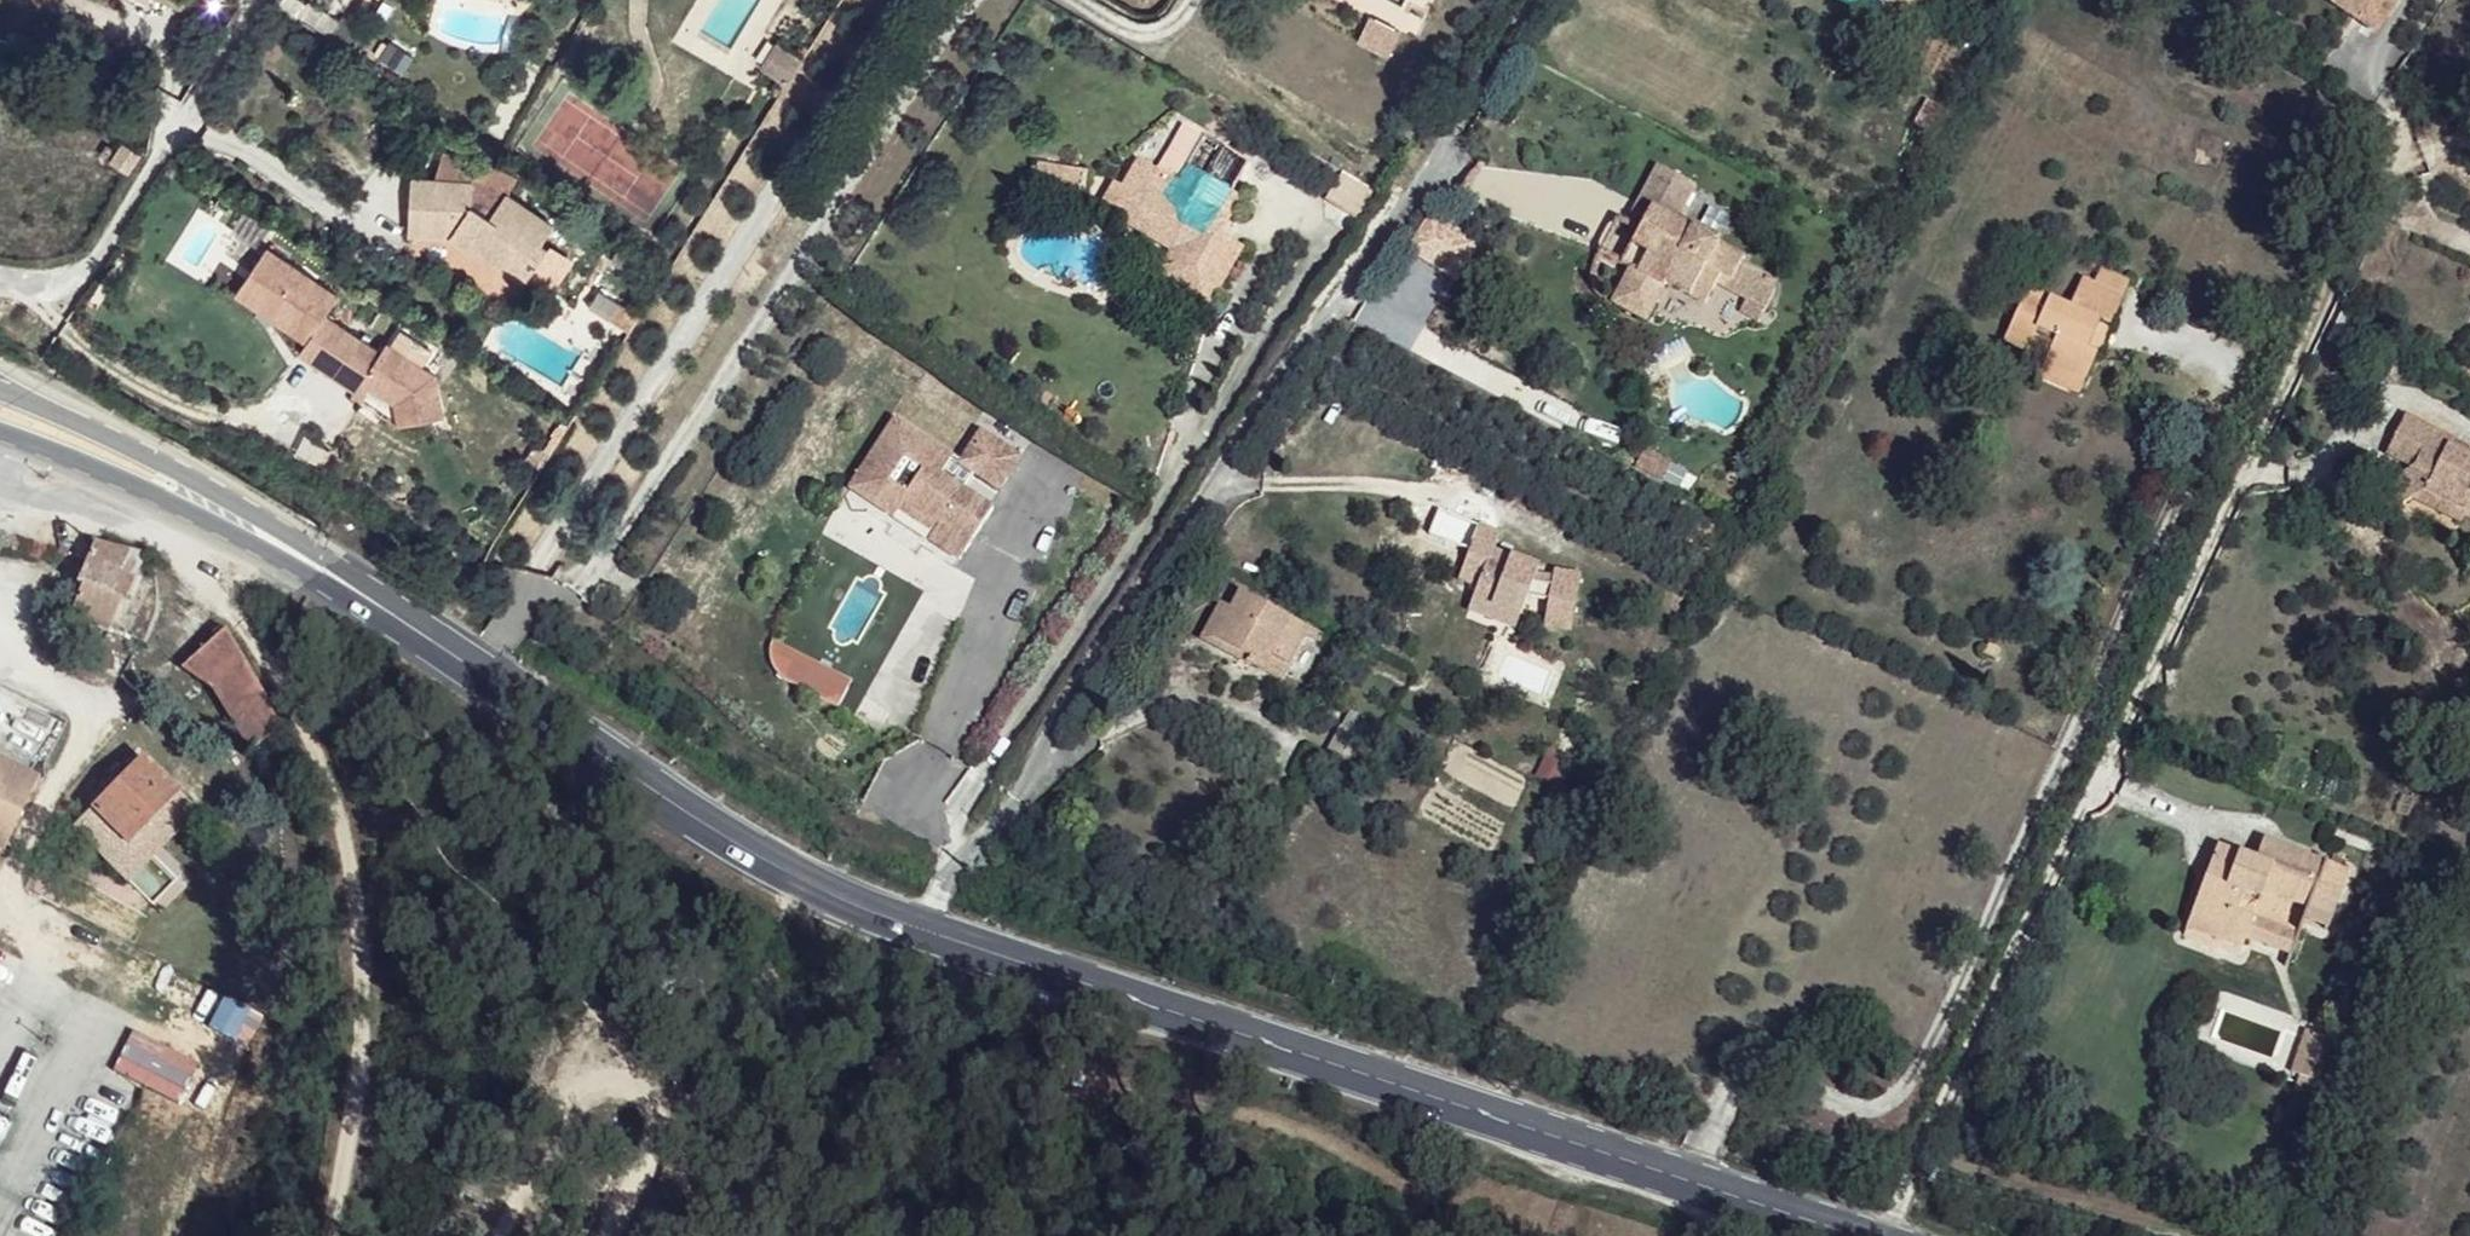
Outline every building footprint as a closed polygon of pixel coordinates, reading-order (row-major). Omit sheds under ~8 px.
[(2331,6),(2359,25),(2374,3),(2369,0),(2335,0),(2331,6)] [(2374,3),(2359,25),(2375,36),(2399,0),(2369,0),(2374,3)] [(1399,31),(1368,16),(1356,41),(1386,55),(1399,31)] [(780,43),(763,67),(788,84),(804,59),(780,43)] [(779,78),(771,91),(780,97),(788,84),(779,78)] [(1137,161),(1120,189),(1119,189),(1133,198),(1124,213),(1153,230),(1183,248),(1174,264),(1165,259),(1153,280),(1204,310),(1241,247),(1218,233),(1200,223),(1210,206),(1218,210),(1229,192),(1246,162),(1203,137),(1186,166),(1175,184),(1162,177),(1137,161)] [(144,156),(125,143),(111,164),(130,177),(144,156)] [(1173,159),(1162,177),(1175,184),(1186,166),(1173,159)] [(414,178),(409,233),(452,237),(478,254),(481,250),(528,283),(530,278),(549,250),(543,246),(558,228),(499,181),(500,162),(482,161),(480,165),(474,183),(441,180),(414,178)] [(1695,185),(1657,164),(1624,227),(1637,233),(1630,247),(1648,256),(1636,278),(1628,273),(1609,308),(1645,325),(1666,286),(1705,309),(1715,288),(1719,278),(1731,285),(1741,264),(1744,259),(1717,247),(1718,243),(1693,229),(1692,233),(1674,223),(1695,185)] [(1087,176),(1038,171),(1034,202),(1083,207),(1087,176)] [(1358,218),(1374,189),(1339,171),(1324,200),(1358,218)] [(1119,189),(1120,189),(1112,184),(1093,215),(1165,259),(1174,264),(1183,248),(1153,230),(1124,213),(1133,198),(1119,189)] [(1210,206),(1200,223),(1218,233),(1228,216),(1239,198),(1229,192),(1218,210),(1210,206)] [(264,247),(234,300),(306,340),(296,358),(367,398),(368,396),(427,429),(453,383),(426,367),(436,349),(397,327),(385,348),(328,317),(342,291),(264,247)] [(1630,247),(1618,269),(1628,273),(1636,278),(1648,256),(1630,247)] [(1769,280),(1741,264),(1731,285),(1719,278),(1715,288),(1744,303),(1737,316),(1759,327),(1776,295),(1776,293),(1774,286),(1769,280)] [(2102,269),(2096,285),(2126,298),(2132,282),(2102,269)] [(2070,309),(2026,289),(2006,337),(2031,347),(2051,355),(2045,367),(2085,386),(2099,356),(2085,351),(2099,323),(2111,328),(2126,298),(2096,285),(2082,279),(2070,309)] [(600,292),(590,307),(631,334),(641,318),(600,292)] [(2111,328),(2099,323),(2085,351),(2099,356),(2111,328)] [(2031,347),(2006,337),(2001,349),(2026,360),(2031,347)] [(2085,386),(2045,367),(2038,381),(2079,400),(2085,386)] [(2395,439),(2408,446),(2398,465),(2411,470),(2388,485),(2402,508),(2413,501),(2426,493),(2467,514),(2469,512),(2469,460),(2450,450),(2454,441),(2406,417),(2395,439)] [(896,419),(858,482),(881,497),(876,506),(897,518),(902,511),(905,501),(942,526),(937,534),(969,553),(996,510),(966,490),(944,476),(954,457),(896,419)] [(982,431),(961,462),(976,475),(1001,489),(1022,457),(982,431)] [(2408,446),(2395,439),(2384,460),(2398,465),(2408,446)] [(1642,448),(1632,468),(1663,483),(1672,464),(1642,448)] [(961,462),(954,457),(944,476),(966,490),(976,475),(961,462)] [(858,482),(854,491),(876,506),(881,497),(858,482)] [(2426,493),(2413,501),(2462,527),(2465,518),(2469,521),(2469,512),(2467,514),(2426,493)] [(905,501),(902,511),(937,534),(942,526),(905,501)] [(1500,533),(1478,525),(1458,580),(1477,588),(1473,599),(1520,616),(1527,597),(1550,600),(1545,626),(1573,632),(1583,575),(1555,571),(1554,579),(1553,587),(1533,582),(1537,574),(1539,568),(1492,552),(1500,533)] [(82,529),(79,540),(60,608),(118,622),(139,547),(82,529)] [(969,553),(937,534),(932,542),(964,561),(969,553)] [(1554,579),(1537,574),(1533,582),(1553,587),(1554,579)] [(1230,608),(1214,640),(1251,658),(1247,665),(1264,673),(1272,656),(1291,667),(1308,636),(1312,627),(1241,589),(1230,608)] [(1520,616),(1473,599),(1468,614),(1514,631),(1520,616)] [(1214,640),(1230,608),(1221,602),(1200,639),(1247,665),(1251,658),(1214,640)] [(226,639),(216,620),(171,646),(204,675),(229,722),(261,707),(226,639)] [(1328,636),(1312,627),(1308,636),(1323,645),(1328,636)] [(852,681),(773,641),(770,651),(770,658),(772,668),(774,674),(779,678),(786,680),(839,707),(852,681)] [(1291,667),(1272,656),(1264,673),(1283,682),(1291,667)] [(1376,726),(1351,710),(1341,727),(1366,743),(1376,726)] [(1366,743),(1341,727),(1325,754),(1350,770),(1366,743)] [(98,801),(133,834),(185,782),(152,746),(98,801)] [(5,841),(38,767),(0,750),(0,838),(5,841)] [(2258,860),(2219,844),(2191,920),(2220,930),(2216,941),(2245,952),(2255,917),(2240,912),(2248,895),(2251,885),(2269,893),(2312,911),(2334,918),(2353,871),(2347,869),(2332,863),(2265,838),(2258,860)] [(1178,854),(1171,866),(1185,873),(1192,862),(1178,854)] [(2334,856),(2332,863),(2347,869),(2348,862),(2334,856)] [(2269,893),(2251,885),(2248,895),(2266,903),(2269,893)] [(2334,918),(2312,911),(2308,925),(2330,932),(2334,918)] [(2303,933),(2255,917),(2248,943),(2296,959),(2303,933)] [(2220,930),(2191,920),(2188,932),(2216,941),(2220,930)] [(2324,1035),(2308,1030),(2294,1076),(2321,1085),(2327,1066),(2316,1063),(2324,1035)] [(2336,1039),(2324,1035),(2316,1063),(2327,1066),(2336,1039)]
